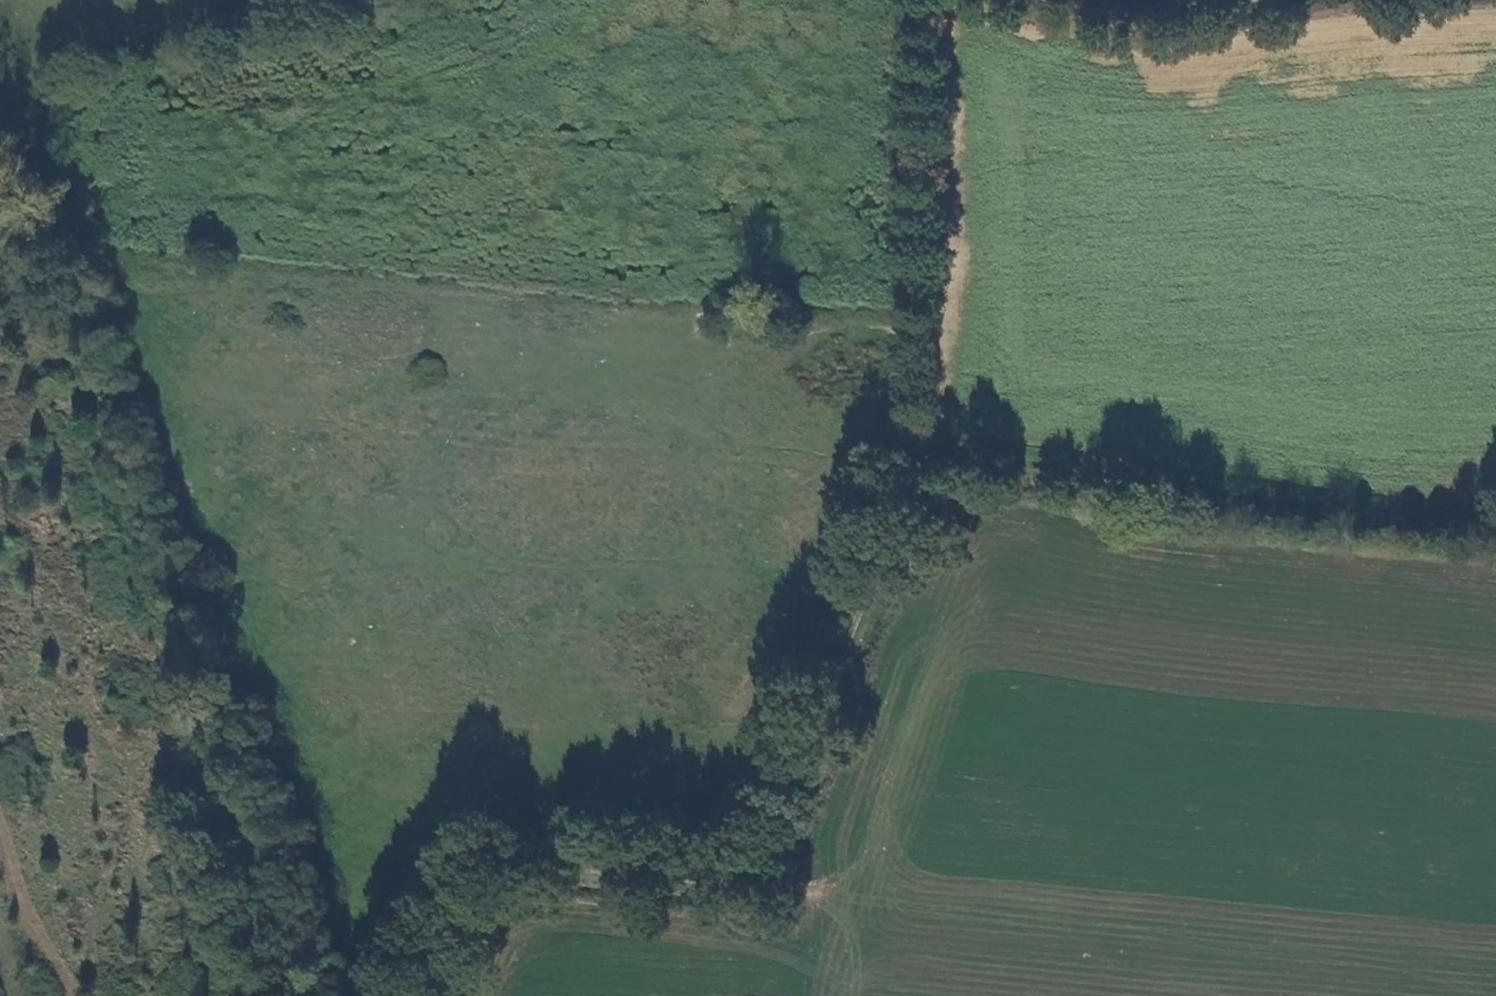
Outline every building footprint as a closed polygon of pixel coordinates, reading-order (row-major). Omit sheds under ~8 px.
[(370,0),(336,0),(340,10),(371,3),(370,0)]
